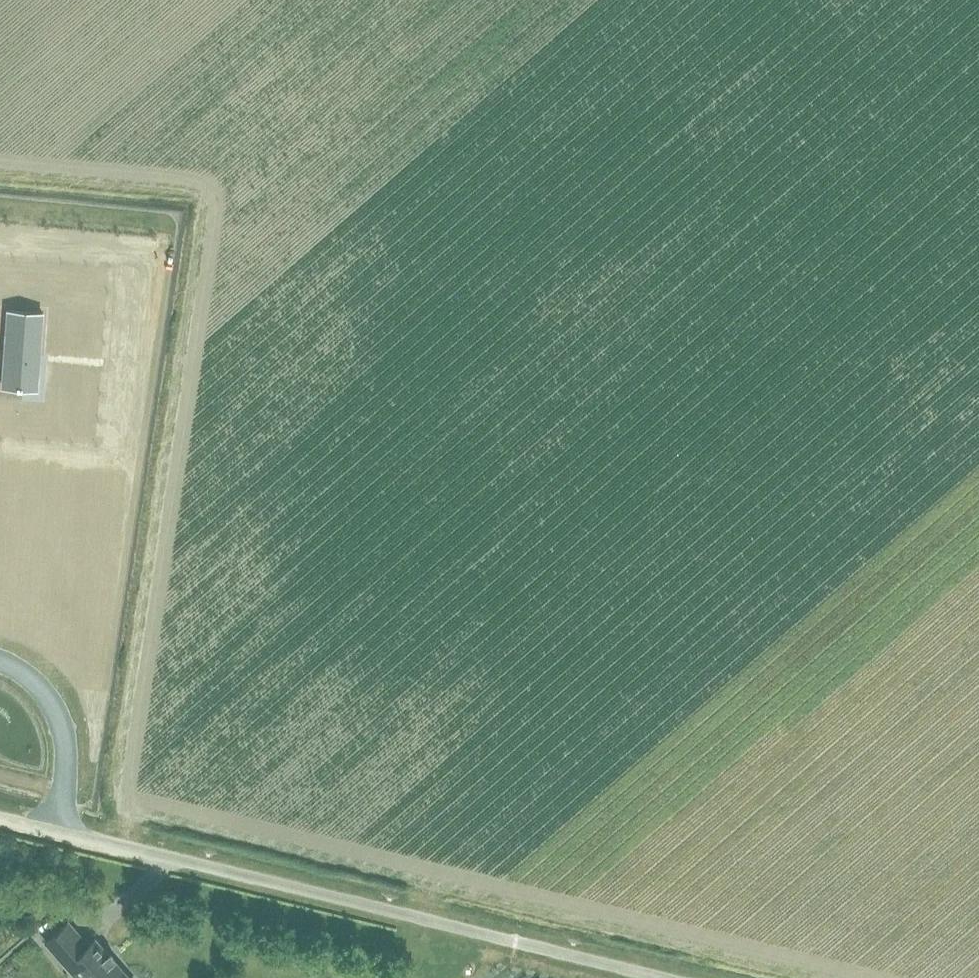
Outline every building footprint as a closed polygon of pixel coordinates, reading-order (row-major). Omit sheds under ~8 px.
[(3,326),(0,374),(0,379),(27,381),(29,349),(36,349),(38,328),(3,326)] [(81,977),(130,977),(113,959),(115,957),(110,951),(108,953),(95,938),(88,944),(68,921),(45,941),(66,965),(68,964),(81,977)]
